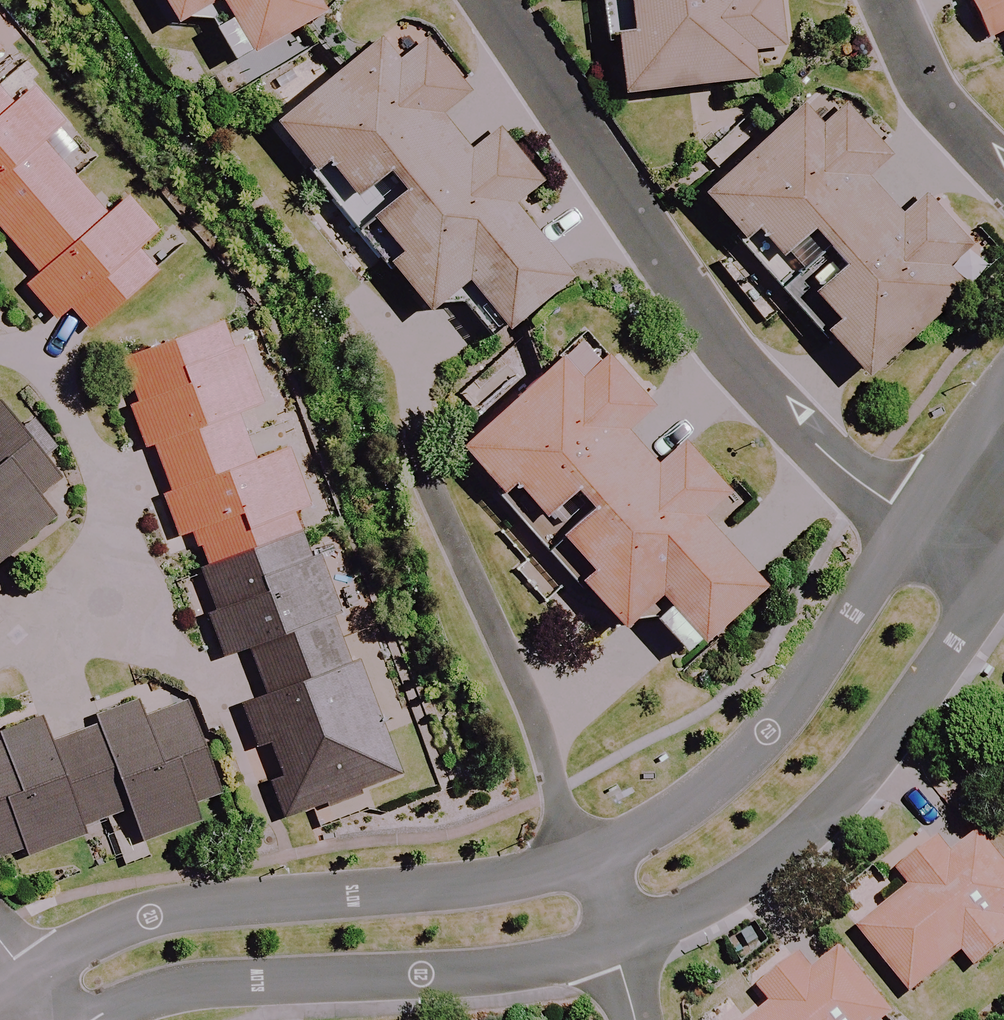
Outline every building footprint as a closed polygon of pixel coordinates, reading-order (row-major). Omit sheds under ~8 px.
[(192,22),(230,0),(179,0),(192,22)] [(265,51),(333,13),(326,0),(236,0),(265,51)] [(648,33),(629,35),(635,94),(765,79),(761,51),(790,48),(784,0),(644,0),(648,33)] [(995,36),(1003,32),(1003,0),(978,0),(995,36)] [(389,37),(290,119),(337,175),(347,167),(416,251),(402,262),(442,309),(484,274),(523,321),(583,271),(523,199),(548,177),(514,136),(486,159),(453,119),(481,96),(440,47),(415,68),(389,37)] [(45,272),(31,284),(62,320),(76,308),(93,328),(161,270),(143,249),(163,232),(131,195),(110,213),(48,141),(69,123),(39,87),(19,104),(0,82),(0,220),(45,272)] [(831,127),(809,102),(712,189),(758,240),(773,227),(796,253),(822,230),(855,266),(829,289),(852,316),(838,329),(878,373),(974,287),(956,266),(977,247),(932,197),(911,216),(875,176),(898,155),(855,107),(831,127)] [(288,821),(408,777),(286,449),(261,458),(244,413),(269,404),(239,321),(129,361),(143,400),(133,404),(150,447),(159,444),(177,491),(167,494),(182,535),(197,530),(225,606),(211,612),(226,654),(255,643),(273,689),(244,700),(260,745),(276,739),(290,777),(274,783),(288,821)] [(572,361),(479,444),(520,490),(530,481),(609,569),(599,578),(639,623),(671,594),(710,637),(769,585),(707,515),(735,490),(691,442),(662,468),(631,434),(660,407),(615,357),(589,380),(572,361)] [(60,516),(42,495),(67,475),(6,401),(0,405),(0,565),(60,516)] [(0,745),(0,844),(4,855),(136,807),(147,837),(208,815),(203,799),(225,791),(189,694),(150,708),(147,698),(103,715),(107,724),(60,741),(50,713),(0,731),(0,733),(4,743),(0,745)] [(861,930),(915,994),(967,950),(979,964),(1003,943),(1003,860),(980,831),(955,852),(944,839),(903,872),(915,886),(861,930)] [(756,1019),(887,1019),(896,1013),(842,949),(817,970),(806,956),(765,990),(777,1003),(756,1019)]
